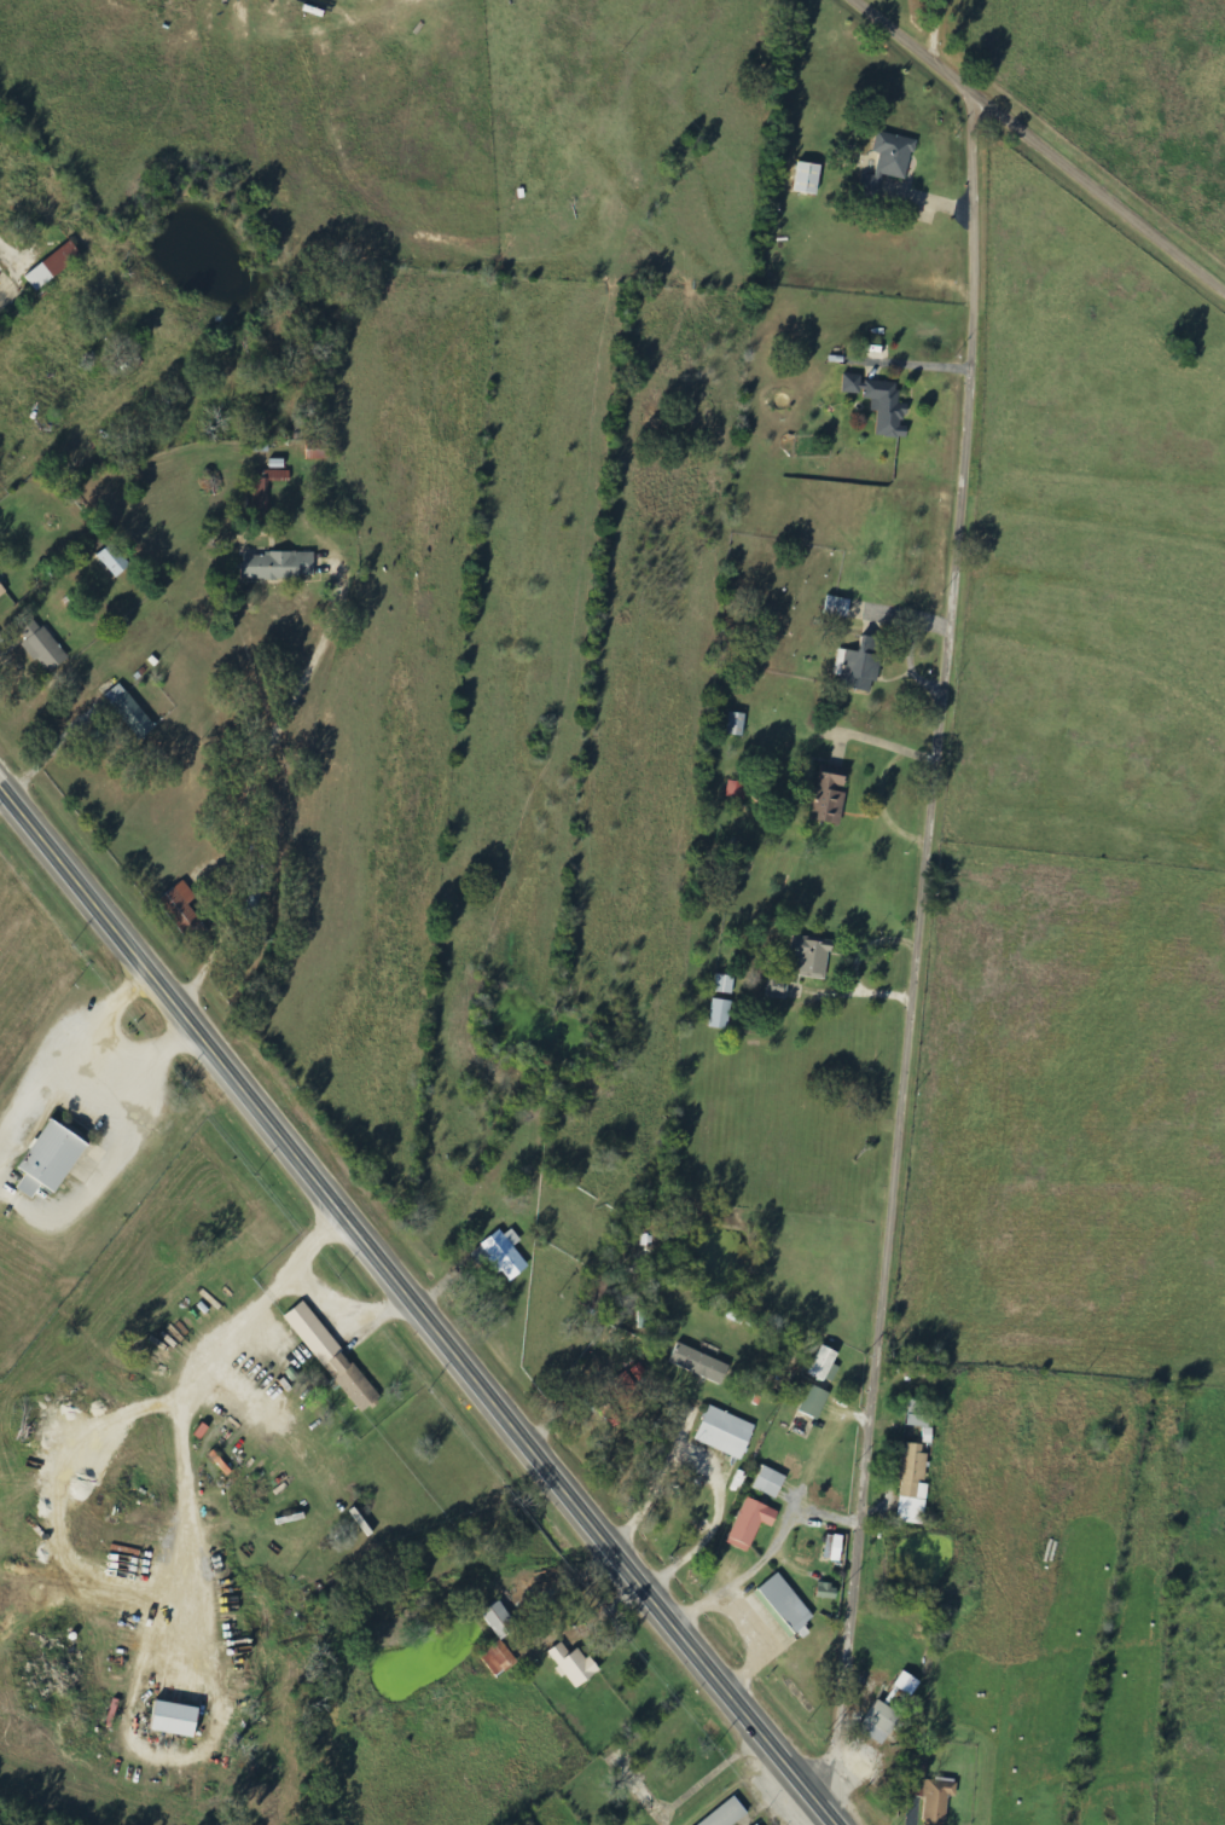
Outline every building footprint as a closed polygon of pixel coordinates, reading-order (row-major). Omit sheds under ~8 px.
[(909,181),(918,140),(880,132),(876,152),(881,154),(876,177),(864,174),(859,197),(878,201),(884,175),(909,181)] [(798,193),(821,195),(823,165),(800,164),(798,193)] [(85,256),(73,241),(27,278),(40,293),(85,256)] [(0,261),(0,285),(12,277),(0,261)] [(878,437),(906,439),(908,406),(899,406),(901,381),(845,378),(844,397),(873,399),(872,411),(879,412),(878,437)] [(333,460),(332,440),(308,442),(308,461),(333,460)] [(292,471),(255,471),(256,521),(271,521),(270,481),(292,480),(292,471)] [(119,579),(133,566),(115,544),(99,556),(119,579)] [(317,553),(268,552),(268,556),(244,556),(244,579),(316,580),(317,553)] [(10,593),(0,581),(0,601),(10,593)] [(849,619),(853,601),(830,597),(826,615),(849,619)] [(34,612),(18,625),(30,641),(26,644),(49,675),(69,660),(34,612)] [(885,640),(863,636),(860,653),(841,650),(836,676),(846,678),(844,688),(875,693),(885,640)] [(142,742),(159,729),(123,683),(106,696),(142,742)] [(748,715),(732,713),(728,735),(745,738),(748,715)] [(812,820),(839,827),(850,779),(823,773),(819,788),(812,786),(807,804),(815,806),(812,820)] [(727,797),(747,801),(750,785),(730,781),(727,797)] [(186,935),(205,921),(192,904),(199,898),(185,880),(159,901),(186,935)] [(791,956),(800,958),(798,973),(828,977),(833,943),(794,937),(791,956)] [(735,976),(717,975),(715,993),(734,994),(735,976)] [(787,999),(790,979),(770,976),(767,996),(787,999)] [(710,1029),(730,1030),(733,1001),(713,999),(710,1029)] [(58,1195),(92,1144),(54,1119),(20,1169),(29,1174),(19,1189),(34,1200),(44,1186),(58,1195)] [(484,1263),(489,1258),(512,1283),(531,1265),(515,1247),(523,1240),(509,1224),(476,1255),(484,1263)] [(287,1315),(361,1414),(381,1399),(307,1300),(287,1315)] [(722,1385),(731,1365),(681,1343),(672,1362),(722,1385)] [(810,1373),(827,1382),(841,1353),(824,1345),(810,1373)] [(820,1419),(832,1393),(812,1384),(801,1410),(820,1419)] [(922,1415),(922,1400),(910,1400),(909,1426),(931,1427),(931,1415),(922,1415)] [(698,1443),(746,1458),(757,1423),(709,1408),(698,1443)] [(926,1525),(930,1483),(927,1483),(930,1454),(924,1453),(925,1445),(906,1442),(897,1522),(926,1525)] [(780,1498),(788,1475),(762,1467),(755,1490),(780,1498)] [(774,1528),(781,1512),(748,1497),(728,1543),(751,1552),(763,1523),(774,1528)] [(827,1560),(844,1561),(845,1535),(828,1535),(827,1560)] [(795,1636),(817,1618),(780,1573),(758,1592),(795,1636)] [(819,1598),(839,1600),(841,1586),(820,1584),(819,1598)] [(519,1630),(505,1601),(485,1612),(499,1641),(519,1630)] [(482,1655),(497,1678),(519,1663),(505,1641),(482,1655)] [(580,1648),(571,1654),(564,1643),(550,1651),(573,1690),(603,1672),(594,1657),(587,1660),(580,1648)] [(915,1697),(923,1681),(905,1671),(896,1687),(915,1697)] [(203,1708),(160,1700),(154,1730),(197,1738),(203,1708)] [(904,1714),(879,1700),(862,1731),(887,1745),(904,1714)] [(924,1824),(948,1824),(951,1797),(959,1798),(960,1783),(928,1779),(930,1756),(911,1754),(906,1796),(927,1798),(924,1824)] [(751,1815),(738,1797),(701,1824),(738,1824),(751,1815)]
